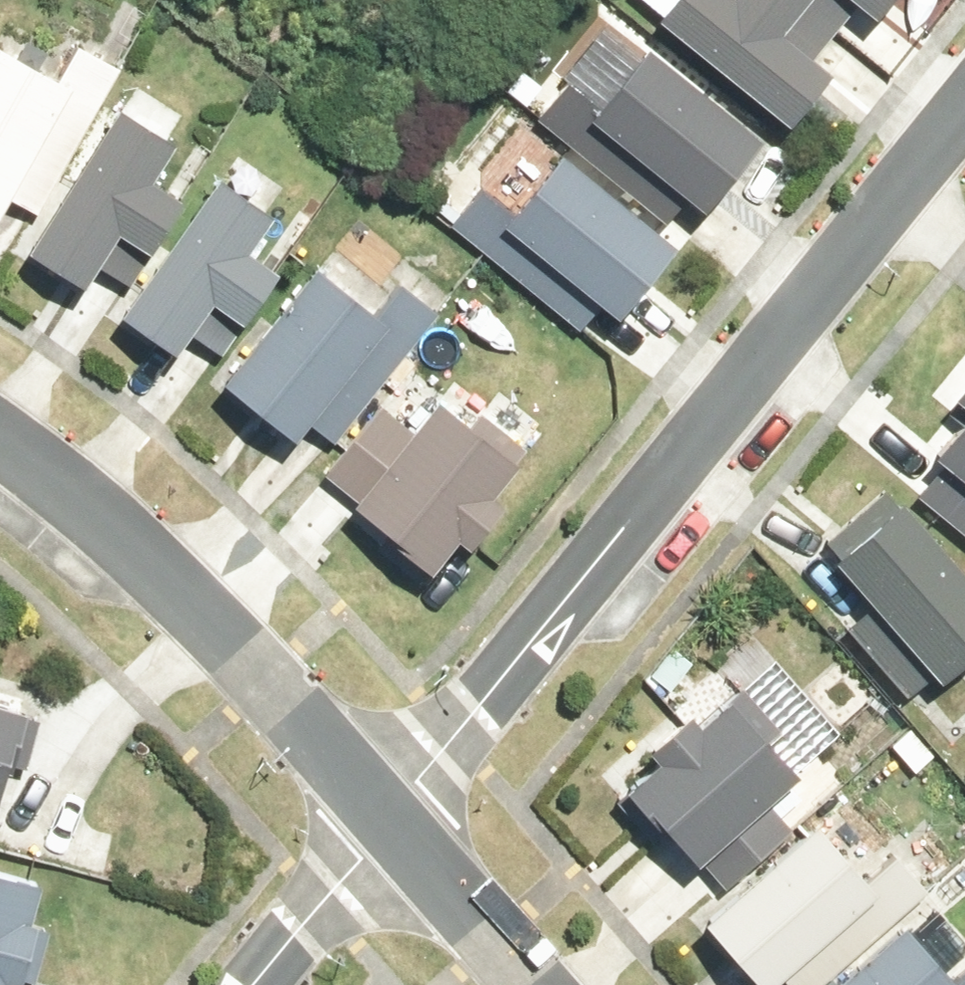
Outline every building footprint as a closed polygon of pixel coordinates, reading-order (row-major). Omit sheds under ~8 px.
[(649,2),(799,120),(840,69),(798,36),(825,0),(650,0),(649,2)] [(886,11),(894,0),(872,0),(886,11)] [(580,101),(725,215),(784,141),(638,27),(580,101)] [(126,66),(88,46),(71,78),(3,42),(0,48),(0,205),(17,214),(25,199),(49,212),(126,66)] [(167,179),(192,141),(134,104),(42,252),(100,287),(132,236),(167,257),(202,200),(167,179)] [(700,247),(550,129),(504,188),(531,208),(521,223),(644,318),(700,247)] [(262,250),(288,211),(230,173),(136,314),(193,352),(226,304),(260,327),(296,272),(262,250)] [(388,309),(327,263),(237,381),(313,439),(322,426),(345,443),(445,312),(407,283),(388,309)] [(483,424),(452,400),(365,507),(444,572),(473,536),(489,548),(522,507),(507,495),(541,454),(491,414),(483,424)] [(951,453),(964,466),(964,437),(951,453)] [(915,503),(909,509),(894,491),(837,541),(956,677),(964,669),(964,560),(915,503)] [(640,786),(731,888),(800,828),(779,804),(816,769),(749,692),(713,724),(704,713),(669,745),(677,754),(640,786)] [(14,809),(38,713),(0,703),(0,806),(14,809)] [(938,890),(907,855),(882,877),(830,819),(714,921),(772,984),(788,984),(794,979),(800,984),(830,984),(938,890)] [(26,981),(35,984),(54,920),(44,916),(54,881),(0,866),(0,984),(24,984),(26,981)] [(920,921),(848,984),(964,984),(964,971),(920,921)]
